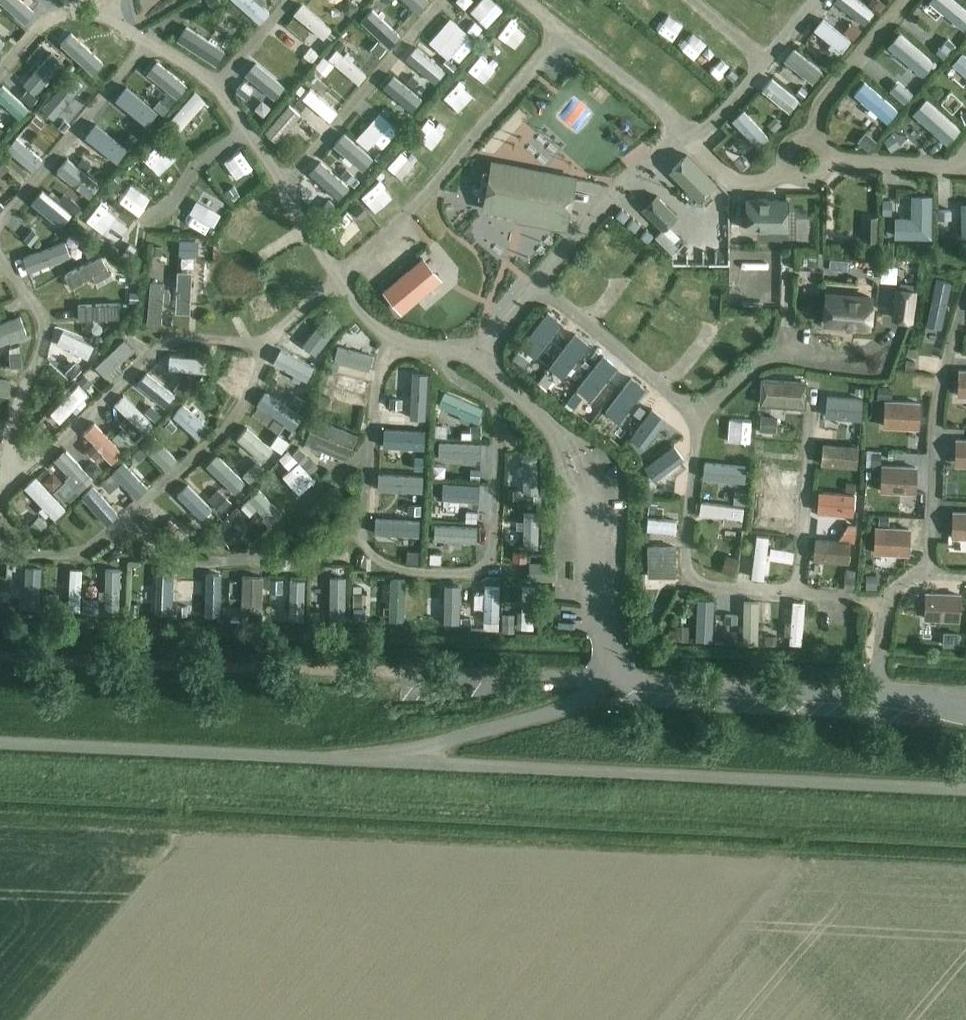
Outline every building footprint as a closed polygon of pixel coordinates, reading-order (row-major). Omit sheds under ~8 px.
[(37,0),(17,0),(31,14),(41,4),(37,0)] [(154,15),(178,0),(145,0),(154,15)] [(210,8),(219,3),(217,0),(205,0),(210,8)] [(261,12),(272,0),(247,0),(261,12)] [(297,3),(328,25),(336,15),(315,0),(299,0),(297,3)] [(343,5),(344,12),(349,17),(357,7),(348,0),(347,0),(343,5)] [(867,4),(879,13),(884,5),(877,0),(870,0),(867,4)] [(394,32),(402,21),(376,2),(367,14),(394,32)] [(506,38),(519,16),(509,10),(496,31),(506,38)] [(474,23),(466,32),(473,38),(481,29),(474,23)] [(851,23),(843,34),(851,41),(860,30),(851,23)] [(340,41),(334,48),(340,53),(346,46),(340,41)] [(376,42),(370,49),(378,56),(384,49),(376,42)] [(489,72),(503,55),(487,42),(473,59),(489,72)] [(887,69),(895,60),(876,44),(868,53),(887,69)] [(943,44),(935,52),(942,58),(950,49),(943,44)] [(309,47),(302,56),(310,63),(317,54),(309,47)] [(275,91),(286,81),(260,51),(249,60),(275,91)] [(824,54),(816,64),(824,70),(832,61),(824,54)] [(323,57),(315,67),(325,75),(333,65),(323,57)] [(54,83),(77,99),(90,82),(67,65),(54,83)] [(451,84),(465,97),(479,81),(464,68),(451,84)] [(902,69),(895,78),(907,88),(914,79),(902,69)] [(21,70),(16,77),(31,90),(37,84),(21,70)] [(334,110),(343,99),(314,74),(304,85),(334,110)] [(173,111),(186,119),(209,87),(197,78),(173,111)] [(243,82),(235,92),(244,100),(252,90),(243,82)] [(902,85),(893,95),(904,104),(913,94),(902,85)] [(800,87),(795,94),(801,99),(807,92),(800,87)] [(26,90),(20,98),(31,106),(37,99),(26,90)] [(764,130),(773,114),(746,98),(737,114),(764,130)] [(160,100),(153,107),(163,116),(170,108),(160,100)] [(297,100),(293,106),(300,112),(304,106),(297,100)] [(381,100),(362,124),(383,141),(402,117),(381,100)] [(262,101),(249,114),(257,122),(270,109),(262,101)] [(438,134),(454,114),(436,101),(420,121),(438,134)] [(35,117),(28,125),(37,132),(44,124),(35,117)] [(774,119),(768,125),(774,132),(781,125),(774,119)] [(64,120),(58,128),(63,132),(69,125),(64,120)] [(11,136),(38,158),(47,148),(20,126),(11,136)] [(865,133),(857,142),(868,151),(875,142),(865,133)] [(131,149),(137,140),(131,135),(124,143),(131,149)] [(892,135),(883,141),(891,151),(899,145),(892,135)] [(415,144),(411,149),(418,155),(423,150),(415,144)] [(243,151),(226,166),(242,185),(259,170),(243,151)] [(669,173),(697,201),(715,184),(686,155),(669,173)] [(741,155),(733,163),(740,171),(748,163),(741,155)] [(9,169),(0,159),(0,177),(9,169)] [(493,163),(484,210),(563,225),(572,178),(493,163)] [(101,170),(95,178),(101,183),(107,175),(101,170)] [(346,171),(341,176),(349,184),(354,178),(346,171)] [(386,173),(382,178),(389,184),(393,179),(386,173)] [(327,174),(316,182),(327,197),(338,188),(327,174)] [(68,211),(75,202),(46,178),(39,187),(68,211)] [(341,180),(336,186),(343,192),(348,187),(341,180)] [(223,217),(232,192),(209,184),(200,209),(223,217)] [(656,196),(642,210),(662,230),(676,216),(656,196)] [(38,217),(43,206),(28,198),(22,209),(38,217)] [(746,200),(745,230),(787,231),(787,200),(746,200)] [(359,205),(352,211),(360,220),(367,214),(359,205)] [(950,210),(936,210),(936,220),(950,219),(950,210)] [(740,227),(729,227),(729,241),(740,242),(740,227)] [(43,264),(72,239),(63,229),(34,255),(43,264)] [(863,230),(862,243),(875,243),(876,231),(863,230)] [(29,232),(22,240),(29,245),(36,237),(29,232)] [(179,241),(179,257),(195,257),(196,242),(179,241)] [(135,246),(134,255),(143,257),(144,248),(135,246)] [(92,247),(83,251),(87,259),(95,256),(92,247)] [(151,247),(151,256),(161,257),(162,248),(151,247)] [(766,279),(781,278),(781,250),(746,251),(746,256),(765,255),(766,279)] [(418,256),(374,292),(392,314),(436,278),(418,256)] [(194,298),(196,258),(182,258),(179,297),(194,298)] [(166,303),(169,271),(155,270),(153,302),(166,303)] [(952,314),(954,277),(937,276),(935,313),(952,314)] [(85,306),(121,305),(121,291),(84,292),(85,306)] [(896,291),(893,319),(911,321),(914,293),(896,291)] [(130,294),(129,303),(139,303),(139,294),(130,294)] [(828,294),(825,324),(867,328),(869,297),(828,294)] [(31,321),(24,303),(0,312),(0,333),(31,321)] [(328,308),(311,345),(325,351),(341,314),(328,308)] [(65,318),(63,323),(61,322),(55,336),(89,350),(97,331),(65,318)] [(100,354),(113,366),(140,338),(128,326),(100,354)] [(349,330),(340,338),(347,346),(357,337),(349,330)] [(359,332),(356,353),(374,356),(377,334),(359,332)] [(290,335),(285,345),(294,350),(299,340),(290,335)] [(96,336),(93,344),(101,347),(104,338),(96,336)] [(197,357),(197,344),(173,343),(173,356),(197,357)] [(21,352),(10,353),(11,366),(22,365),(21,352)] [(517,352),(511,359),(523,368),(529,361),(517,352)] [(350,381),(354,365),(331,359),(326,375),(350,381)] [(905,361),(904,368),(913,369),(913,361),(905,361)] [(74,364),(67,372),(73,378),(80,370),(74,364)] [(959,372),(958,387),(965,387),(965,372),(959,372)] [(84,376),(77,383),(85,391),(92,384),(84,376)] [(100,401),(118,385),(110,376),(92,391),(100,401)] [(545,376),(539,383),(546,389),(552,382),(545,376)] [(184,378),(178,384),(186,390),(189,393),(198,382),(192,377),(184,378)] [(450,379),(443,395),(482,411),(488,395),(450,379)] [(807,382),(761,379),(759,405),(805,409),(807,382)] [(117,391),(146,418),(154,409),(126,382),(117,391)] [(178,384),(173,391),(180,397),(186,390),(178,384)] [(561,385),(554,393),(563,399),(569,391),(561,385)] [(877,389),(877,400),(889,400),(889,389),(877,389)] [(575,392),(566,402),(573,407),(581,397),(575,392)] [(188,393),(178,401),(200,428),(210,420),(188,393)] [(321,395),(318,403),(328,406),(330,398),(321,395)] [(861,400),(827,397),(826,407),(836,408),(835,417),(860,420),(861,400)] [(296,398),(292,404),(303,410),(307,403),(296,398)] [(389,400),(389,408),(401,408),(401,400),(389,400)] [(883,428),(918,430),(919,402),(885,401),(883,428)] [(639,407),(633,415),(640,420),(646,412),(639,407)] [(717,409),(716,424),(758,426),(759,412),(717,409)] [(760,416),(759,429),(774,430),(775,417),(760,416)] [(170,421),(165,426),(172,432),(176,427),(170,421)] [(469,427),(469,433),(471,433),(471,438),(480,439),(480,428),(469,427)] [(851,427),(841,436),(848,443),(857,435),(851,427)] [(122,430),(113,440),(125,451),(134,442),(122,430)] [(44,433),(36,440),(44,449),(52,441),(44,433)] [(277,435),(270,445),(280,452),(287,442),(277,435)] [(65,464),(59,468),(68,482),(80,473),(77,469),(88,462),(72,438),(55,449),(65,464)] [(222,441),(209,452),(236,482),(249,470),(222,441)] [(676,441),(655,453),(666,471),(686,460),(676,441)] [(956,441),(955,456),(964,456),(964,466),(965,466),(965,441),(956,441)] [(857,448),(823,445),(822,458),(832,458),(831,465),(856,467),(857,448)] [(542,446),(524,446),(524,483),(543,482),(542,446)] [(139,449),(132,455),(139,462),(146,456),(139,449)] [(299,449),(293,455),(304,465),(309,459),(299,449)] [(288,452),(279,460),(289,470),(298,462),(288,452)] [(735,452),(734,462),(746,463),(747,453),(735,452)] [(880,467),(881,454),(871,453),(870,467),(880,467)] [(414,458),(414,470),(422,471),(423,458),(414,458)] [(309,459),(304,465),(312,473),(318,467),(309,459)] [(759,461),(758,470),(770,472),(771,462),(759,461)] [(257,462),(243,476),(251,483),(264,468),(257,462)] [(90,465),(84,470),(93,479),(102,471),(97,465),(90,465)] [(880,493),(916,495),(917,467),(881,465),(880,493)] [(469,471),(469,480),(478,481),(479,471),(469,471)] [(53,472),(43,482),(52,492),(63,482),(53,472)] [(111,475),(101,483),(109,492),(119,484),(111,475)] [(221,476),(213,485),(223,494),(231,485),(221,476)] [(265,478),(252,489),(269,508),(282,497),(265,478)] [(854,494),(855,483),(846,483),(845,493),(854,494)] [(508,490),(507,501),(517,501),(518,490),(508,490)] [(217,492),(208,501),(220,513),(229,504),(217,492)] [(734,493),(733,504),(743,505),(745,494),(734,493)] [(853,496),(819,493),(818,505),(828,506),(827,513),(852,515),(853,496)] [(752,499),(751,507),(763,509),(764,500),(752,499)] [(542,536),(544,501),(528,501),(527,535),(542,536)] [(911,515),(925,517),(927,505),(912,503),(911,515)] [(649,520),(681,521),(682,506),(650,504),(649,520)] [(407,506),(407,515),(419,516),(420,507),(407,506)] [(465,513),(464,522),(476,523),(476,513),(465,513)] [(953,513),(952,528),(961,528),(961,538),(965,539),(965,514),(953,513)] [(38,518),(30,527),(38,534),(46,526),(38,518)] [(172,519),(164,529),(172,536),(181,526),(172,519)] [(756,566),(770,567),(774,524),(760,523),(756,566)] [(848,525),(839,539),(854,540),(855,526),(848,525)] [(224,527),(211,539),(219,547),(223,543),(224,544),(233,536),(224,527)] [(911,529),(875,527),(873,554),(909,556),(911,529)] [(781,536),(779,549),(791,550),(793,538),(781,536)] [(849,543),(815,541),(814,553),(824,554),(823,561),(848,563),(849,543)] [(512,551),(512,562),(525,563),(526,552),(512,551)] [(407,552),(406,563),(418,563),(418,552),(407,552)] [(669,553),(641,552),(643,590),(673,588),(669,553)] [(429,554),(429,563),(439,564),(440,555),(429,554)] [(74,555),(72,597),(84,598),(86,556),(74,555)] [(125,556),(110,556),(110,590),(125,590),(125,556)] [(136,586),(153,586),(153,570),(176,570),(175,556),(136,556),(136,586)] [(726,557),(721,572),(732,575),(737,560),(726,557)] [(287,562),(271,563),(271,581),(288,580),(287,562)] [(247,563),(246,593),(262,594),(264,564),(247,563)] [(350,609),(349,564),(336,564),(337,609),(350,609)] [(554,564),(529,564),(528,582),(536,582),(553,582),(554,564)] [(305,604),(308,567),(295,567),(292,603),(305,604)] [(448,574),(448,613),(463,613),(463,574),(448,574)] [(478,590),(489,591),(488,615),(501,615),(503,576),(479,575),(478,590)] [(876,589),(876,577),(866,576),(866,589),(876,589)] [(853,592),(855,578),(845,577),(843,590),(853,592)] [(714,605),(715,587),(705,586),(703,604),(714,605)] [(42,593),(41,605),(57,606),(58,594),(42,593)] [(959,596),(925,594),(925,609),(934,610),(933,619),(958,621),(959,596)] [(360,595),(352,595),(352,607),(360,607),(360,595)] [(83,599),(82,613),(95,614),(96,600),(83,599)] [(8,614),(9,603),(0,602),(0,613),(8,614)] [(129,604),(128,615),(137,615),(137,605),(129,604)] [(176,606),(176,616),(185,616),(185,607),(176,606)] [(645,606),(641,617),(655,622),(659,611),(645,606)] [(250,610),(250,623),(260,623),(260,611),(250,610)] [(318,612),(310,612),(310,628),(317,628),(317,623),(318,623),(318,612)] [(264,614),(264,623),(276,623),(277,614),(264,614)] [(501,615),(501,632),(513,633),(514,615),(501,615)] [(725,615),(724,623),(736,623),(737,615),(725,615)] [(470,619),(460,619),(460,628),(470,628),(470,619)] [(430,620),(419,620),(419,628),(430,628),(430,620)] [(677,627),(677,641),(687,642),(688,628),(677,627)] [(944,634),(943,647),(955,648),(956,648),(957,635),(944,634)] [(763,636),(763,645),(771,646),(771,636),(763,636)]
